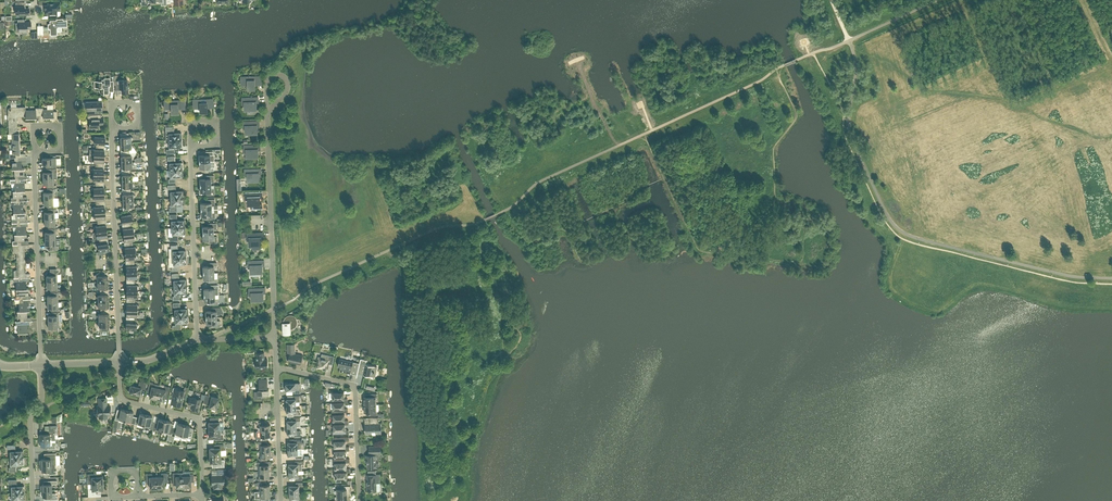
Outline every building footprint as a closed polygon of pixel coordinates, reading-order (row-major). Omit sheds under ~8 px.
[(24,8),(24,6),(23,6),(23,2),(15,2),(16,10),(13,10),(13,16),(16,16),(16,14),(24,14),(29,14),(29,8),(24,8)] [(59,2),(50,3),(50,5),(44,5),(45,13),(48,13),(48,15),(57,15),(56,8),(60,8),(59,2)] [(50,21),(50,23),(49,23),(48,23),(48,28),(49,28),(50,28),(50,33),(57,33),(57,28),(58,27),(66,26),(66,20),(63,20),(63,18),(56,18),(56,19),(56,20),(51,20),(50,21)] [(27,32),(27,28),(31,28),(31,22),(19,22),(19,32),(20,32),(21,33),(22,34),(25,34),(27,33),(27,32)] [(261,76),(241,77),(241,84),(248,84),(248,88),(255,88),(255,83),(261,83),(261,76)] [(104,80),(94,81),(94,87),(103,87),(103,94),(109,94),(109,85),(113,85),(113,81),(110,81),(110,78),(104,78),(104,80)] [(127,88),(127,80),(119,80),(115,81),(115,90),(122,90),(122,93),(128,93),(128,88),(127,88)] [(242,103),(244,103),(245,108),(248,108),(248,110),(251,110),(251,113),(251,114),(259,113),(259,109),(256,109),(256,108),(257,108),(256,101),(258,101),(259,101),(258,97),(242,97),(242,103)] [(213,99),(193,99),(193,107),(199,106),(199,111),(207,110),(207,106),(213,106),(213,99)] [(171,107),(171,112),(178,111),(178,107),(184,107),(184,100),(164,100),(164,108),(171,107)] [(103,113),(102,109),(102,101),(86,101),(86,110),(94,110),(95,113),(103,113)] [(8,110),(8,126),(17,126),(17,116),(22,116),(22,106),(10,107),(9,107),(9,108),(8,108),(8,109),(8,110)] [(25,117),(25,118),(36,117),(36,116),(39,115),(39,107),(38,107),(35,108),(35,110),(26,110),(25,106),(22,107),(22,106),(22,116),(25,116),(25,117)] [(53,111),(53,109),(43,109),(43,107),(40,107),(39,107),(39,115),(43,115),(43,117),(53,117),(53,119),(57,119),(57,111),(53,111)] [(89,128),(98,128),(98,124),(103,124),(103,118),(97,118),(96,117),(96,114),(87,114),(87,118),(89,118),(89,128)] [(245,132),(249,132),(250,133),(253,133),(254,132),(258,132),(257,125),(259,125),(259,120),(243,121),(243,127),(245,127),(245,132)] [(9,134),(12,134),(12,144),(20,143),(19,133),(18,133),(17,126),(8,126),(8,127),(9,134)] [(165,127),(165,131),(168,131),(168,133),(169,140),(182,139),(181,133),(174,133),(174,126),(165,127)] [(131,142),(133,138),(131,136),(130,136),(129,135),(129,132),(121,133),(122,136),(120,136),(120,143),(131,142)] [(94,142),(96,143),(96,146),(103,146),(103,143),(104,143),(105,137),(104,137),(104,135),(101,135),(101,136),(94,136),(94,137),(92,141),(94,142)] [(169,140),(169,147),(169,149),(166,149),(166,153),(174,153),(174,146),(182,146),(182,139),(169,140)] [(122,149),(122,152),(129,152),(129,149),(131,148),(133,147),(131,143),(131,142),(120,143),(121,149),(122,149)] [(25,153),(20,153),(20,143),(12,144),(9,144),(9,150),(12,149),(12,154),(9,154),(9,157),(26,157),(26,156),(25,153)] [(246,156),(250,156),(251,157),(253,157),(254,156),(258,155),(258,149),(260,148),(260,149),(260,144),(244,145),(244,151),(246,151),(246,156)] [(104,149),(103,149),(103,146),(96,146),(96,148),(95,149),(94,149),(89,149),(89,155),(104,156),(104,149)] [(199,158),(199,161),(214,161),(214,154),(213,154),(213,151),(206,151),(206,155),(199,155),(199,158)] [(121,156),(121,162),(132,161),(134,157),(131,155),(129,154),(129,152),(122,152),(122,156),(121,156)] [(94,162),(95,162),(95,165),(102,165),(102,162),(104,162),(104,156),(89,155),(89,161),(93,161),(94,161),(94,162)] [(169,163),(170,169),(183,169),(182,162),(175,163),(175,156),(167,156),(167,160),(169,160),(169,163)] [(26,158),(26,157),(9,157),(9,158),(10,158),(14,157),(14,161),(12,161),(12,168),(14,168),(22,168),(21,161),(26,161),(26,158)] [(56,157),(53,158),(42,158),(42,164),(46,164),(46,167),(56,167),(56,157)] [(123,168),(123,171),(130,171),(130,169),(131,168),(132,168),(132,167),(134,166),(132,162),(132,161),(121,162),(121,168),(123,168)] [(199,161),(199,164),(199,168),(206,167),(206,171),(213,171),(213,167),(214,167),(214,161),(199,161)] [(91,170),(93,174),(104,174),(104,168),(102,168),(102,165),(95,165),(95,167),(93,168),(91,170)] [(26,179),(26,175),(24,175),(24,168),(22,168),(14,168),(14,176),(15,176),(15,179),(10,179),(26,179)] [(46,172),(43,172),(43,178),(53,178),(57,178),(56,168),(46,169),(46,172)] [(247,180),(251,179),(252,181),(254,181),(255,179),(259,179),(259,172),(261,172),(261,168),(245,169),(245,174),(247,174),(247,180)] [(168,179),(168,183),(176,182),(175,176),(183,176),(183,169),(170,169),(170,176),(170,179),(168,179)] [(121,175),(122,181),(132,181),(132,180),(134,176),(132,175),(132,174),(130,173),(130,171),(123,171),(123,175),(121,175)] [(102,180),(104,180),(104,174),(93,174),(93,175),(91,179),(93,180),(95,181),(95,184),(102,184),(102,180)] [(199,182),(200,185),(210,185),(210,181),(214,181),(213,175),(206,175),(207,179),(199,179),(199,182)] [(54,185),(53,178),(43,178),(43,184),(47,184),(47,187),(55,187),(55,185),(54,185)] [(10,179),(10,180),(10,179),(15,179),(15,182),(15,190),(22,190),(25,190),(25,189),(24,182),(26,182),(26,179),(10,179)] [(123,187),(123,190),(131,190),(131,188),(132,187),(132,186),(135,185),(132,181),(122,181),(122,187),(123,187)] [(104,187),(102,187),(102,184),(95,184),(93,184),(93,187),(91,189),(93,193),(104,193),(104,187)] [(170,191),(171,198),(184,197),(183,191),(176,191),(176,185),(167,185),(167,189),(170,189),(170,191)] [(214,188),(211,188),(210,185),(200,185),(200,188),(200,192),(207,191),(207,195),(214,194),(214,188)] [(47,192),(43,192),(43,198),(54,198),(54,191),(56,190),(55,188),(47,189),(47,192)] [(27,200),(27,197),(23,197),(22,190),(15,190),(12,190),(13,190),(13,197),(11,197),(11,200),(11,201),(27,200)] [(122,194),(122,200),(133,200),(133,199),(135,195),(133,194),(132,194),(131,193),(131,190),(123,190),(124,194),(122,194)] [(260,203),(260,196),(262,196),(262,192),(246,192),(246,198),(248,198),(248,203),(251,203),(251,204),(254,204),(254,207),(262,207),(262,203),(260,203)] [(103,199),(104,199),(104,193),(93,193),(93,194),(91,198),(94,199),(94,200),(96,200),(96,203),(103,203),(103,199)] [(171,198),(171,205),(171,207),(169,207),(169,211),(177,211),(176,204),(184,204),(184,197),(171,198)] [(54,205),(54,198),(43,198),(44,204),(48,204),(48,207),(56,207),(56,205),(54,205)] [(200,206),(200,209),(218,208),(218,205),(215,205),(214,199),(207,199),(207,202),(200,203),(200,206)] [(13,212),(16,212),(23,211),(23,204),(22,204),(22,201),(27,201),(27,200),(11,201),(11,204),(13,204),(13,212)] [(122,200),(123,206),(124,206),(124,210),(131,210),(131,207),(133,206),(135,204),(133,200),(122,200)] [(104,206),(103,206),(103,203),(96,203),(96,205),(94,206),(94,207),(92,208),(94,212),(94,213),(105,212),(104,206)] [(48,212),(44,212),(44,218),(55,218),(55,211),(56,211),(56,208),(48,209),(48,212)] [(200,209),(200,212),(201,212),(201,215),(203,215),(203,219),(215,218),(215,212),(218,212),(218,208),(200,209)] [(12,219),(12,223),(28,222),(28,221),(27,221),(27,222),(24,222),(23,219),(26,219),(25,211),(26,211),(23,211),(16,212),(16,219),(12,219)] [(104,218),(105,218),(105,212),(94,213),(92,217),(95,219),(97,220),(97,222),(104,221),(104,218)] [(123,222),(124,225),(131,224),(130,222),(132,220),(134,219),(131,215),(131,214),(125,215),(124,214),(121,214),(121,216),(122,222),(123,222)] [(171,220),(172,227),(185,227),(185,220),(177,220),(177,214),(169,214),(169,218),(171,218),(171,220)] [(55,225),(55,218),(44,218),(44,224),(48,224),(48,227),(57,227),(57,225),(55,225)] [(106,224),(104,225),(104,221),(97,222),(97,224),(96,226),(95,226),(93,227),(96,231),(96,232),(107,231),(106,224)] [(28,223),(28,222),(12,223),(12,226),(16,226),(16,233),(24,233),(26,233),(26,226),(28,226),(28,223)] [(202,230),(202,233),(213,233),(213,229),(217,229),(216,223),(209,223),(209,226),(202,227),(202,230)] [(122,228),(123,234),(134,233),(135,229),(133,227),(131,226),(131,224),(124,225),(124,228),(122,228)] [(172,227),(172,234),(172,236),(169,236),(169,240),(178,240),(177,234),(185,233),(185,227),(172,227)] [(49,232),(45,232),(45,238),(56,238),(55,231),(57,231),(57,229),(48,229),(49,232)] [(106,237),(107,237),(107,231),(96,232),(92,232),(93,238),(97,238),(99,239),(99,241),(106,240),(106,237)] [(263,237),(263,232),(247,233),(247,239),(249,239),(249,244),(252,244),(253,249),(262,249),(261,237),(263,237)] [(29,240),(24,240),(24,233),(16,233),(14,233),(14,234),(15,241),(13,241),(13,244),(12,244),(29,244),(29,240)] [(125,240),(126,244),(133,243),(133,241),(134,240),(134,239),(136,238),(134,234),(134,233),(123,234),(124,241),(125,240)] [(217,236),(213,236),(213,233),(202,233),(202,236),(203,239),(210,239),(210,242),(217,242),(217,236)] [(48,248),(49,250),(58,250),(57,245),(56,245),(56,238),(45,238),(45,244),(46,244),(46,248),(48,248)] [(108,243),(107,243),(106,240),(99,241),(99,242),(94,243),(94,245),(98,250),(98,251),(105,250),(105,251),(108,251),(108,249),(109,249),(108,243)] [(124,247),(125,253),(135,252),(137,248),(135,246),(133,245),(133,243),(126,244),(126,247),(124,247)] [(29,244),(12,244),(12,245),(13,245),(13,251),(16,251),(17,260),(16,260),(16,261),(25,261),(25,259),(25,248),(29,248),(29,244)] [(170,244),(171,248),(172,248),(173,251),(172,251),(173,257),(186,257),(186,250),(178,250),(178,244),(170,244)] [(100,252),(94,252),(94,263),(97,263),(97,260),(107,260),(107,252),(100,252)] [(127,259),(127,262),(134,262),(134,260),(136,259),(136,258),(138,257),(135,253),(135,252),(125,253),(125,259),(127,259)] [(173,266),(171,267),(171,271),(179,270),(178,264),(186,264),(186,257),(173,257),(173,264),(173,266)] [(250,271),(252,271),(252,275),(259,275),(259,271),(263,271),(262,264),(264,264),(264,260),(248,260),(248,266),(250,266),(250,271)] [(30,277),(30,276),(30,273),(25,273),(25,262),(25,261),(16,261),(16,262),(17,262),(17,270),(14,271),(14,277),(14,278),(30,277)] [(126,266),(126,272),(136,272),(136,271),(139,267),(136,266),(136,265),(134,265),(134,262),(127,262),(127,266),(126,266)] [(203,270),(203,272),(214,272),(213,266),(217,266),(217,262),(210,262),(210,266),(202,266),(203,270)] [(46,275),(46,282),(57,281),(57,274),(59,274),(58,272),(50,272),(50,275),(46,275)] [(94,275),(97,281),(97,282),(108,281),(108,275),(106,275),(106,272),(99,272),(94,275)] [(128,278),(128,281),(135,281),(135,279),(136,278),(137,278),(139,276),(137,272),(136,272),(126,272),(126,278),(128,278)] [(217,278),(214,278),(214,272),(203,272),(203,275),(203,279),(210,279),(210,282),(217,282),(217,278)] [(171,273),(172,277),(173,277),(174,280),(173,280),(174,286),(187,286),(187,279),(179,280),(179,273),(171,273)] [(30,278),(30,277),(14,278),(14,281),(16,281),(16,288),(16,289),(18,288),(26,288),(26,281),(30,281),(30,278)] [(57,288),(57,281),(46,282),(47,288),(51,287),(51,291),(59,290),(59,288),(57,288)] [(108,288),(108,281),(97,282),(95,286),(98,288),(99,289),(100,291),(107,291),(107,288),(108,288)] [(126,285),(126,291),(137,291),(137,290),(139,286),(137,285),(135,284),(135,281),(128,281),(128,285),(126,285)] [(203,292),(203,295),(214,294),(214,291),(218,291),(217,285),(210,285),(210,288),(203,289),(203,292)] [(174,286),(174,293),(174,296),(172,296),(172,300),(180,300),(179,293),(187,293),(187,286),(174,286)] [(256,300),(259,300),(259,299),(264,299),(263,292),(265,292),(265,287),(249,288),(249,294),(251,294),(251,299),(255,299),(256,300)] [(31,299),(31,298),(30,298),(30,295),(28,295),(28,288),(26,288),(18,288),(16,289),(16,296),(19,296),(19,299),(15,299),(14,299),(31,299)] [(107,294),(107,291),(100,291),(100,294),(98,295),(96,296),(98,300),(98,301),(109,300),(108,294),(107,294)] [(128,297),(128,300),(135,300),(135,298),(137,297),(139,295),(137,291),(126,291),(126,297),(128,297)] [(51,295),(47,295),(47,302),(58,301),(58,294),(59,294),(59,292),(51,292),(51,295)] [(203,295),(204,298),(204,301),(211,301),(211,304),(218,304),(218,298),(215,298),(214,294),(203,295)] [(30,299),(31,299),(14,299),(14,300),(15,300),(19,299),(19,303),(19,310),(27,310),(29,310),(29,302),(31,302),(30,299)] [(109,307),(109,300),(98,301),(98,302),(96,306),(98,307),(100,308),(100,310),(107,310),(107,307),(109,307)] [(135,303),(135,300),(128,300),(128,303),(126,303),(126,310),(137,310),(137,309),(139,305),(137,304),(135,303)] [(58,308),(58,301),(47,302),(47,308),(51,308),(51,311),(60,310),(60,308),(58,308)] [(175,309),(175,316),(188,315),(188,309),(180,309),(180,302),(172,303),(173,307),(175,306),(175,309)] [(205,314),(205,317),(216,317),(216,314),(220,314),(223,312),(220,307),(212,307),(212,311),(205,311),(205,314)] [(27,310),(19,310),(17,310),(17,318),(20,317),(20,321),(16,321),(15,320),(15,321),(31,320),(24,321),(24,317),(27,317),(27,310)] [(108,313),(107,310),(100,310),(100,313),(99,314),(98,314),(96,315),(99,319),(99,320),(109,320),(109,313),(108,313)] [(137,311),(137,310),(126,310),(126,316),(127,316),(127,319),(134,319),(135,317),(136,316),(137,316),(139,315),(137,311)] [(52,315),(48,316),(48,322),(59,321),(58,314),(60,314),(60,312),(51,312),(52,315)] [(175,316),(175,322),(175,325),(172,325),(172,329),(181,329),(181,322),(188,322),(188,315),(175,316)] [(283,322),(283,333),(291,333),(291,329),(292,329),(292,328),(293,328),(294,328),(294,327),(295,327),(296,326),(296,325),(297,325),(297,324),(297,323),(297,322),(297,321),(297,320),(297,319),(296,319),(296,318),(295,317),(294,316),(293,316),(293,315),(292,315),(291,315),(290,315),(288,315),(287,316),(286,316),(286,317),(285,317),(285,318),(284,318),(284,319),(285,319),(286,322),(283,322)] [(220,320),(216,320),(216,317),(205,317),(205,320),(206,324),(213,323),(213,327),(220,327),(220,320)] [(134,322),(134,319),(127,319),(127,322),(126,322),(125,329),(126,329),(126,330),(129,330),(129,329),(136,329),(136,328),(138,325),(136,323),(134,322)] [(31,321),(31,320),(15,321),(15,322),(15,325),(17,325),(18,332),(17,332),(28,332),(28,331),(27,331),(27,325),(31,324),(31,321)] [(108,326),(109,326),(109,320),(99,320),(99,321),(97,325),(99,326),(101,327),(101,330),(108,329),(108,326)] [(48,322),(48,328),(52,328),(52,331),(61,331),(60,328),(59,328),(59,321),(48,322)] [(295,344),(287,344),(288,350),(290,350),(290,352),(288,361),(301,364),(303,355),(295,353),(295,344)] [(256,360),(256,368),(268,367),(268,359),(264,359),(264,352),(256,352),(257,360),(256,360)] [(317,365),(316,366),(317,368),(319,368),(327,370),(329,364),(332,365),(334,356),(322,353),(320,359),(318,359),(317,365)] [(350,375),(352,368),(357,370),(358,363),(353,362),(354,360),(353,359),(353,362),(340,359),(340,356),(337,367),(340,368),(339,373),(340,370),(350,373),(350,375)] [(357,377),(358,373),(359,367),(364,368),(363,374),(372,376),(373,371),(376,372),(377,366),(375,366),(365,363),(366,360),(360,359),(359,363),(356,377),(357,377)] [(267,387),(268,387),(267,379),(259,379),(260,387),(261,387),(261,389),(258,389),(258,396),(263,396),(263,397),(266,396),(269,396),(269,389),(267,389),(267,387)] [(147,383),(139,381),(138,387),(130,385),(129,392),(139,395),(141,388),(145,389),(147,383)] [(153,382),(149,381),(147,390),(150,391),(149,397),(152,397),(152,399),(156,400),(159,388),(154,387),(155,383),(152,383),(153,382)] [(285,383),(285,389),(286,389),(286,390),(293,390),(293,393),(300,393),(300,389),(300,382),(295,382),(295,383),(288,383),(285,383)] [(164,385),(163,389),(159,388),(156,400),(160,401),(160,399),(163,400),(165,394),(168,395),(170,387),(164,385)] [(172,391),(173,391),(170,403),(181,405),(184,391),(177,389),(178,388),(174,387),(173,388),(172,391)] [(339,391),(339,392),(332,393),(333,399),(331,399),(331,403),(333,403),(333,402),(344,402),(348,402),(348,398),(344,398),(344,391),(343,391),(343,392),(339,391)] [(377,397),(377,393),(370,393),(370,397),(364,397),(364,404),(375,404),(375,397),(377,397)] [(205,394),(203,402),(209,404),(209,407),(216,408),(216,406),(218,406),(219,402),(218,401),(218,398),(205,394)] [(293,399),(285,399),(285,405),(296,405),(296,401),(300,401),(299,395),(293,395),(293,399)] [(188,404),(191,404),(191,408),(198,409),(200,399),(193,397),(193,398),(189,397),(188,404)] [(99,415),(99,418),(107,417),(107,414),(110,414),(110,405),(106,405),(106,398),(99,398),(99,405),(97,405),(97,415),(99,415)] [(332,409),(332,412),(348,412),(348,408),(344,408),(344,402),(333,402),(333,403),(333,408),(332,409)] [(377,411),(376,411),(375,404),(364,404),(364,412),(371,412),(371,415),(378,415),(377,411)] [(285,405),(286,412),(293,412),(294,415),(301,415),(301,411),(300,411),(300,408),(296,408),(296,405),(285,405)] [(118,418),(125,420),(127,410),(121,408),(120,409),(117,409),(116,412),(115,419),(118,420),(118,418)] [(131,421),(130,423),(134,423),(135,417),(132,416),(133,411),(127,410),(125,420),(131,421)] [(134,423),(137,424),(137,423),(143,424),(146,414),(140,413),(139,417),(135,417),(134,423)] [(150,426),(149,428),(152,429),(154,422),(154,421),(151,420),(152,416),(146,414),(143,424),(150,426)] [(332,421),(332,424),(333,424),(345,424),(348,424),(348,420),(345,420),(345,414),(332,414),(332,415),(333,415),(333,420),(332,421)] [(213,422),(208,422),(208,429),(219,429),(224,429),(223,422),(222,422),(222,417),(211,417),(211,420),(213,420),(213,422)] [(294,420),(286,420),(286,427),(297,427),(301,427),(301,426),(300,426),(300,417),(294,417),(294,420)] [(381,433),(381,429),(381,427),(381,423),(379,423),(379,417),(369,417),(369,424),(365,425),(365,428),(364,428),(364,429),(365,429),(365,433),(372,433),(372,435),(375,435),(375,433),(381,433)] [(152,429),(156,430),(156,428),(162,430),(165,420),(158,418),(157,423),(154,422),(152,429)] [(165,420),(162,430),(162,432),(168,433),(171,433),(173,426),(171,426),(172,425),(171,423),(170,423),(171,421),(165,420)] [(258,423),(259,423),(259,431),(270,430),(270,424),(266,424),(266,421),(258,421),(258,423)] [(183,424),(177,423),(176,427),(173,426),(171,433),(175,434),(174,436),(180,437),(183,424)] [(193,428),(189,427),(190,426),(183,424),(180,437),(187,439),(187,437),(191,438),(193,428)] [(332,430),(332,434),(349,434),(349,430),(345,430),(345,424),(333,424),(334,430),(332,430)] [(286,427),(286,434),(294,433),(294,436),(301,436),(301,430),(297,430),(297,427),(286,427)] [(39,434),(39,439),(50,439),(55,439),(55,429),(49,429),(48,429),(48,433),(40,433),(40,434),(39,434)] [(223,433),(220,434),(219,429),(208,429),(209,437),(215,436),(215,440),(223,439),(223,433)] [(267,437),(270,436),(270,430),(259,431),(260,438),(258,438),(258,440),(267,440),(267,437)] [(332,437),(333,441),(334,441),(334,447),(346,447),(346,446),(346,441),(349,440),(349,437),(332,437)] [(294,442),(287,442),(287,449),(302,448),(301,448),(301,442),(302,442),(302,438),(294,439),(294,442)] [(55,439),(50,439),(39,439),(39,444),(40,444),(40,445),(49,445),(49,448),(55,448),(55,445),(55,439)] [(258,443),(260,443),(260,451),(271,450),(271,444),(267,444),(267,441),(258,441),(258,443)] [(23,457),(23,450),(16,451),(15,444),(7,444),(7,448),(10,448),(10,451),(10,458),(23,457)] [(215,448),(209,448),(209,455),(220,455),(220,450),(223,450),(223,444),(215,444),(215,448)] [(333,457),(346,456),(346,450),(349,450),(349,446),(346,446),(346,447),(334,447),(333,447),(333,451),(334,451),(334,457),(333,457)] [(381,446),(378,446),(369,447),(369,453),(368,454),(368,455),(366,455),(366,460),(367,460),(367,467),(376,467),(377,466),(379,465),(379,463),(377,462),(376,462),(375,453),(381,453),(381,446)] [(287,449),(287,455),(295,455),(295,458),(303,458),(303,455),(302,455),(302,448),(287,449)] [(267,457),(271,456),(271,450),(260,451),(260,458),(259,458),(259,460),(267,460),(267,457)] [(51,464),(55,464),(56,464),(55,453),(46,453),(46,458),(41,459),(41,460),(40,460),(40,465),(51,464)] [(209,455),(210,462),(216,462),(216,467),(224,466),(224,459),(221,459),(220,455),(209,455)] [(16,464),(24,464),(23,457),(10,458),(11,464),(11,467),(9,467),(9,471),(16,471),(16,464)] [(333,459),(333,463),(335,463),(335,469),(346,468),(346,462),(350,462),(350,458),(333,459)] [(287,464),(288,470),(298,470),(302,470),(302,464),(304,463),(304,460),(295,460),(295,464),(287,464)] [(269,464),(265,464),(265,461),(257,462),(257,464),(258,464),(259,471),(270,470),(269,464)] [(40,465),(40,470),(41,470),(41,471),(50,470),(50,474),(56,474),(56,470),(52,470),(52,468),(55,468),(55,464),(51,464),(40,465)] [(347,480),(347,472),(350,472),(350,468),(346,468),(335,469),(334,469),(334,472),(335,472),(335,479),(342,478),(342,479),(346,480),(347,480)] [(226,469),(217,469),(217,476),(211,476),(211,484),(214,484),(214,488),(221,488),(221,484),(224,483),(223,479),(226,479),(226,469)] [(266,477),(270,477),(270,470),(259,471),(259,478),(257,478),(257,480),(266,480),(266,477)] [(288,470),(288,477),(296,477),(296,480),(302,480),(302,473),(298,474),(298,470),(288,470)] [(176,487),(183,487),(183,475),(183,472),(178,472),(172,473),(173,481),(176,481),(176,487)] [(95,476),(95,473),(87,474),(88,483),(91,483),(103,483),(102,476),(95,476)] [(156,476),(152,477),(152,473),(146,474),(146,482),(149,482),(150,488),(157,487),(156,476)] [(157,487),(164,487),(164,481),(168,481),(167,473),(161,473),(161,476),(156,476),(157,487)] [(190,473),(190,475),(183,475),(183,487),(191,486),(190,480),(194,480),(193,473),(190,473)] [(380,474),(367,474),(368,491),(380,490),(380,474)] [(25,492),(24,485),(17,486),(17,479),(8,480),(8,484),(11,483),(11,486),(12,493),(25,492)] [(42,485),(40,485),(41,490),(52,490),(51,485),(52,485),(52,484),(57,484),(57,480),(50,480),(50,484),(42,484),(42,485)] [(255,485),(259,485),(259,491),(270,491),(270,484),(266,485),(266,481),(258,482),(255,482),(255,485)] [(296,485),(288,486),(288,492),(299,492),(299,485),(303,485),(302,482),(296,482),(296,485)] [(95,490),(103,490),(103,483),(91,483),(92,487),(88,488),(88,494),(95,493),(95,490)] [(337,500),(340,500),(347,500),(347,493),(351,493),(351,486),(344,486),(344,489),(336,489),(337,500)] [(41,490),(41,495),(42,495),(42,496),(51,496),(51,499),(57,499),(57,495),(56,496),(56,493),(52,493),(52,490),(41,490)] [(270,497),(270,491),(259,491),(255,491),(255,498),(260,498),(260,500),(267,500),(269,500),(269,497),(270,497)] [(25,499),(25,492),(12,493),(12,499),(12,500),(17,500),(17,499),(25,499)] [(294,500),(295,500),(304,500),(304,498),(299,498),(299,492),(288,492),(289,499),(294,499),(294,500)]
